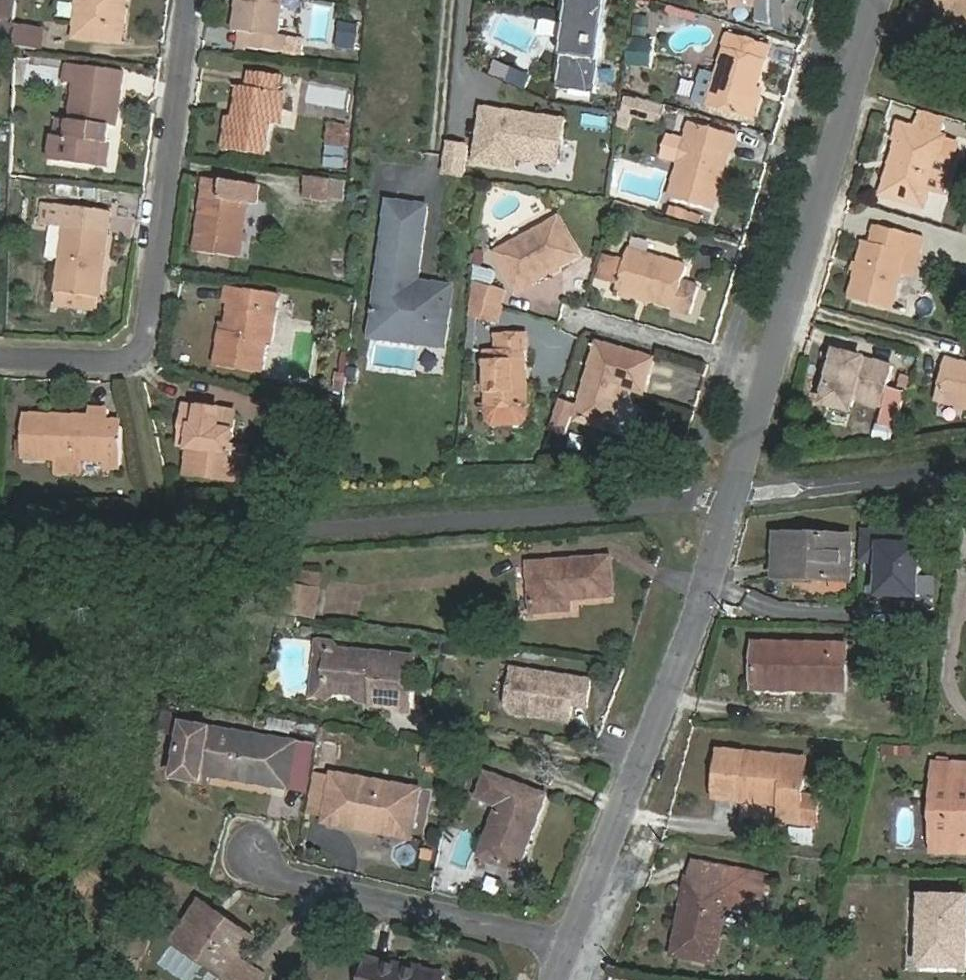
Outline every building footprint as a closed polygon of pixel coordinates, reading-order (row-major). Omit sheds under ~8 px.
[(16,19),(17,0),(0,0),(0,18),(16,19)] [(76,37),(122,42),(126,0),(80,0),(76,37)] [(279,34),(283,0),(239,0),(235,31),(250,33),(248,48),(285,52),(288,36),(279,34)] [(558,91),(596,95),(608,0),(569,0),(558,91)] [(784,0),(756,0),(757,20),(785,29),(784,0)] [(965,20),(965,0),(940,0),(936,11),(965,20)] [(648,18),(637,16),(635,34),(646,35),(648,18)] [(16,23),(0,23),(0,35),(0,45),(15,46),(16,26),(16,23)] [(15,46),(15,47),(41,50),(43,30),(16,26),(15,46)] [(695,102),(750,118),(769,45),(729,33),(718,73),(704,69),(695,102)] [(653,42),(629,39),(626,64),(650,67),(653,42)] [(105,125),(118,127),(124,71),(67,63),(65,83),(75,84),(69,136),(54,135),(52,158),(100,164),(105,125)] [(285,92),(279,91),(281,74),(251,70),(248,87),(242,86),(238,115),(229,115),(224,149),(267,155),(271,123),(281,124),(285,92)] [(659,123),(663,108),(625,98),(621,113),(659,123)] [(569,117),(479,105),(471,160),(515,166),(516,158),(562,165),(569,117)] [(933,133),(940,135),(945,119),(920,111),(915,127),(933,133)] [(680,162),(670,196),(713,209),(735,135),(691,122),(687,137),(667,132),(660,157),(680,162)] [(915,127),(903,124),(883,193),(925,205),(930,187),(946,191),(955,159),(939,155),(945,136),(940,135),(933,133),(915,127)] [(344,127),(329,126),(328,140),(342,142),(344,127)] [(304,195),(326,198),(329,178),(306,175),(304,195)] [(260,183),(207,178),(198,251),(241,256),(247,201),(258,202),(260,183)] [(422,286),(418,281),(428,205),(389,200),(373,324),(427,331),(429,319),(449,321),(450,307),(446,301),(448,284),(430,282),(430,287),(422,286)] [(58,292),(101,298),(111,212),(44,202),(42,224),(66,228),(58,292)] [(496,253),(517,291),(580,255),(559,218),(496,253)] [(901,273),(914,275),(923,235),(879,225),(875,242),(865,240),(851,298),(893,308),(901,273)] [(688,266),(629,249),(617,290),(676,307),(675,309),(692,314),(699,286),(683,282),(688,266)] [(606,256),(600,277),(615,281),(621,260),(606,256)] [(472,298),(502,307),(505,289),(474,281),(472,298)] [(222,328),(217,366),(262,372),(266,341),(271,342),(278,292),(227,285),(225,302),(229,302),(226,329),(222,328)] [(472,298),(469,316),(499,322),(502,307),(472,298)] [(446,346),(449,321),(429,319),(427,331),(373,324),(372,336),(446,346)] [(524,348),(529,348),(530,332),(497,333),(497,349),(524,348)] [(653,359),(598,343),(577,419),(610,428),(622,386),(645,392),(653,359)] [(487,410),(524,409),(524,348),(497,349),(487,349),(487,410)] [(839,351),(826,402),(852,408),(855,396),(883,404),(893,366),(839,351)] [(948,358),(938,399),(965,405),(965,362),(948,358)] [(891,389),(881,421),(897,426),(906,394),(891,389)] [(574,403),(561,399),(551,430),(565,434),(574,403)] [(182,435),(192,435),(187,473),(244,479),(248,444),(233,443),(237,411),(186,405),(182,435)] [(90,418),(25,415),(24,457),(122,462),(123,419),(110,419),(110,409),(90,408),(90,418)] [(520,423),(524,418),(524,409),(487,410),(487,419),(492,424),(520,423)] [(862,560),(881,560),(881,594),(919,595),(921,532),(863,530),(862,560)] [(851,580),(853,535),(777,534),(776,578),(851,580)] [(571,595),(616,593),(615,556),(532,559),(534,607),(571,606),(571,595)] [(281,611),(316,617),(320,587),(286,582),(281,611)] [(298,615),(285,613),(283,622),(297,624),(298,615)] [(325,685),(328,652),(333,647),(334,641),(319,640),(314,695),(329,696),(330,690),(325,685)] [(793,690),(846,691),(847,643),(755,642),(754,685),(793,685),(793,690)] [(393,710),(411,711),(416,654),(333,647),(328,652),(325,685),(330,690),(359,699),(360,693),(366,688),(373,689),(372,701),(372,705),(393,706),(393,710)] [(575,705),(590,708),(594,681),(516,667),(510,703),(515,712),(524,713),(528,711),(539,712),(541,716),(572,721),(575,705)] [(360,693),(359,699),(372,701),(373,689),(366,688),(360,693)] [(176,778),(210,783),(211,775),(289,787),(297,743),(185,725),(176,778)] [(297,743),(289,787),(308,790),(316,746),(297,743)] [(899,745),(899,755),(910,755),(910,745),(899,745)] [(424,748),(422,764),(440,765),(441,749),(424,748)] [(807,761),(720,751),(715,799),(782,806),(780,822),(800,824),(803,799),(807,761)] [(847,758),(836,757),(835,771),(846,772),(847,758)] [(965,853),(965,764),(934,763),(934,852),(965,853)] [(327,815),(325,823),(374,831),(375,821),(414,828),(420,789),(333,774),(333,777),(327,815)] [(327,815),(333,777),(317,775),(310,812),(327,815)] [(549,796),(489,775),(480,799),(501,806),(481,857),(519,870),(549,796)] [(803,799),(800,824),(816,826),(818,801),(803,799)] [(691,877),(690,876),(675,955),(715,961),(724,908),(762,914),(768,875),(695,861),(691,877)] [(963,944),(965,944),(965,897),(923,896),(921,966),(963,967),(963,944)] [(218,913),(201,901),(175,939),(228,975),(231,971),(237,976),(246,963),(240,959),(252,943),(214,918),(218,913)] [(145,951),(146,952),(150,933),(128,928),(124,947),(145,951)] [(373,959),(369,979),(440,979),(442,974),(373,959)] [(246,963),(237,976),(231,971),(228,975),(227,976),(232,979),(261,979),(264,976),(246,963)]
